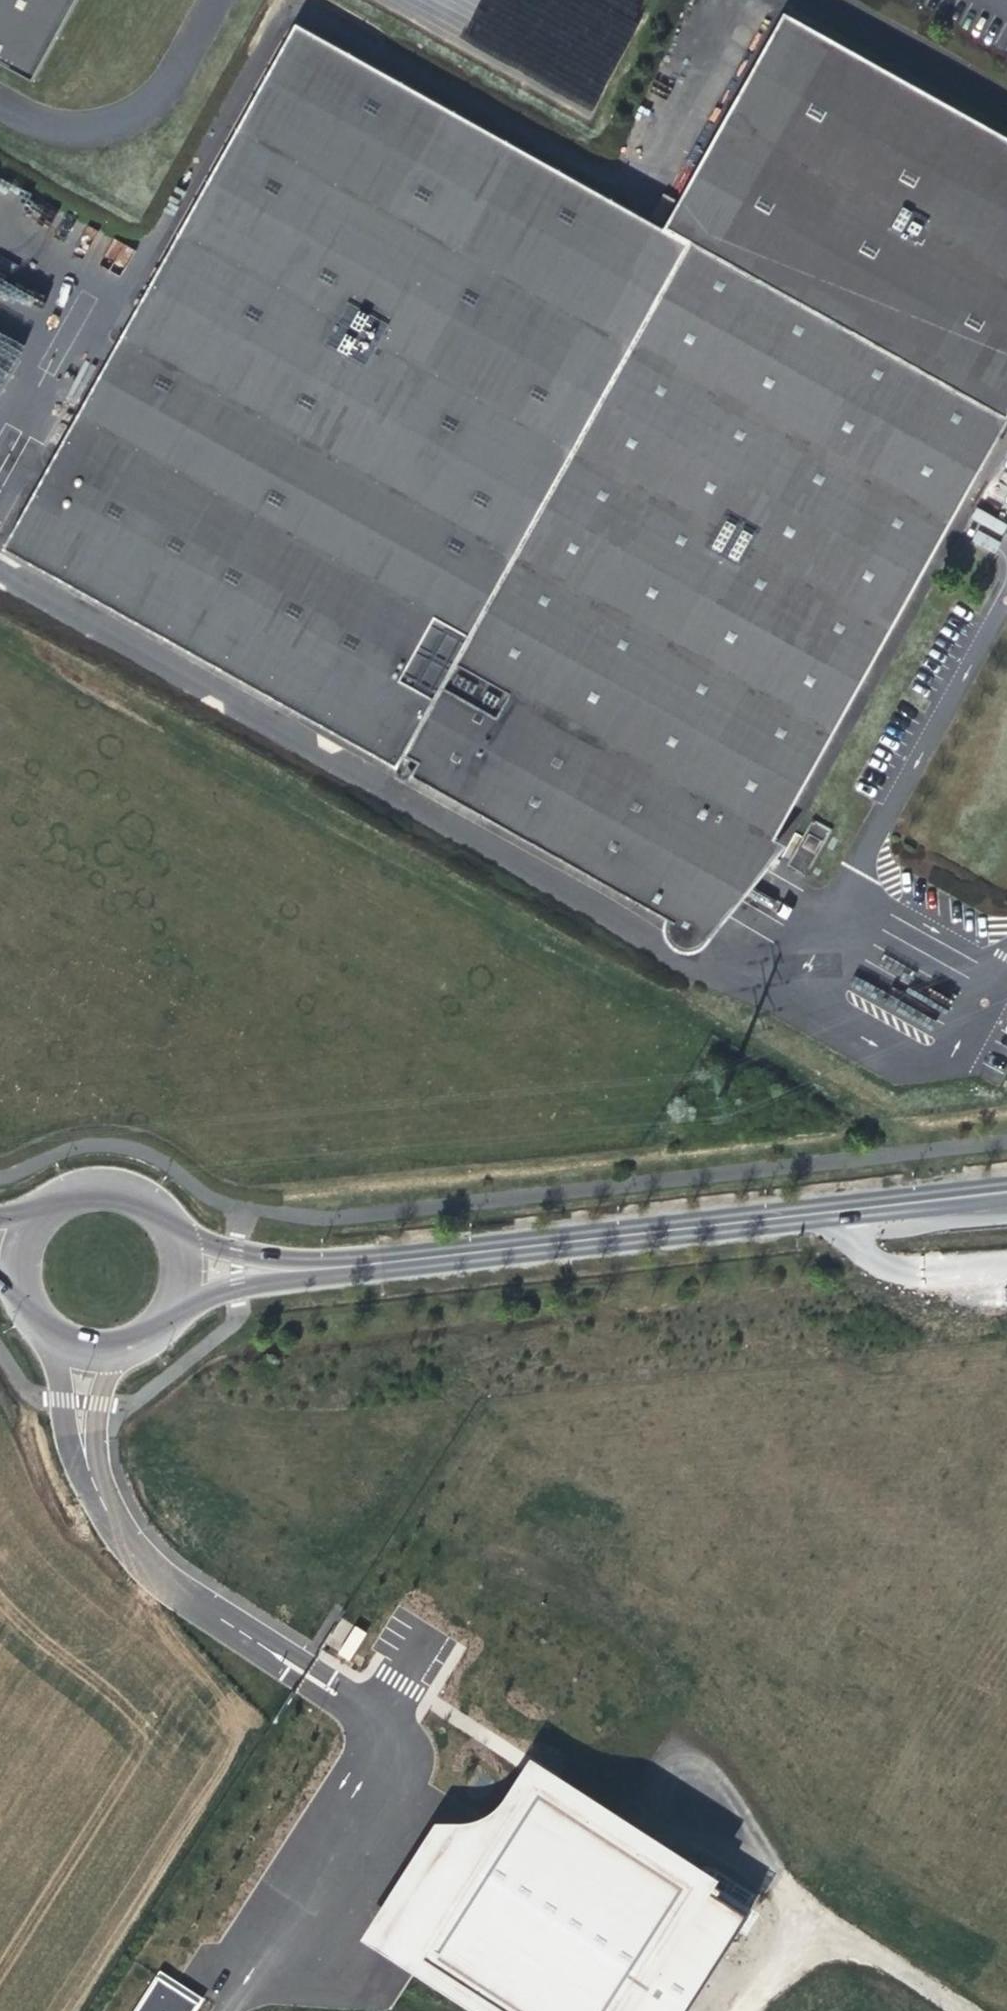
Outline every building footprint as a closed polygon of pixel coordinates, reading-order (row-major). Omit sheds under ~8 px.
[(34,89),(82,0),(0,0),(0,71),(34,89)] [(0,542),(0,549),(706,955),(1006,433),(1006,142),(785,18),(663,233),(300,24),(0,542)] [(114,239),(104,257),(123,267),(132,249),(114,239)] [(25,348),(0,332),(0,389),(25,348)] [(817,849),(827,828),(814,822),(805,843),(817,849)] [(345,1621),(342,1626),(350,1631),(336,1653),(349,1661),(366,1634),(345,1621)] [(527,1741),(502,1777),(489,1799),(455,1807),(438,1807),(416,1843),(363,1930),(498,2010),(677,2010),(745,1900),(707,1876),(721,1854),(527,1741)] [(135,2010),(196,2010),(206,1996),(159,1974),(135,2010)]
